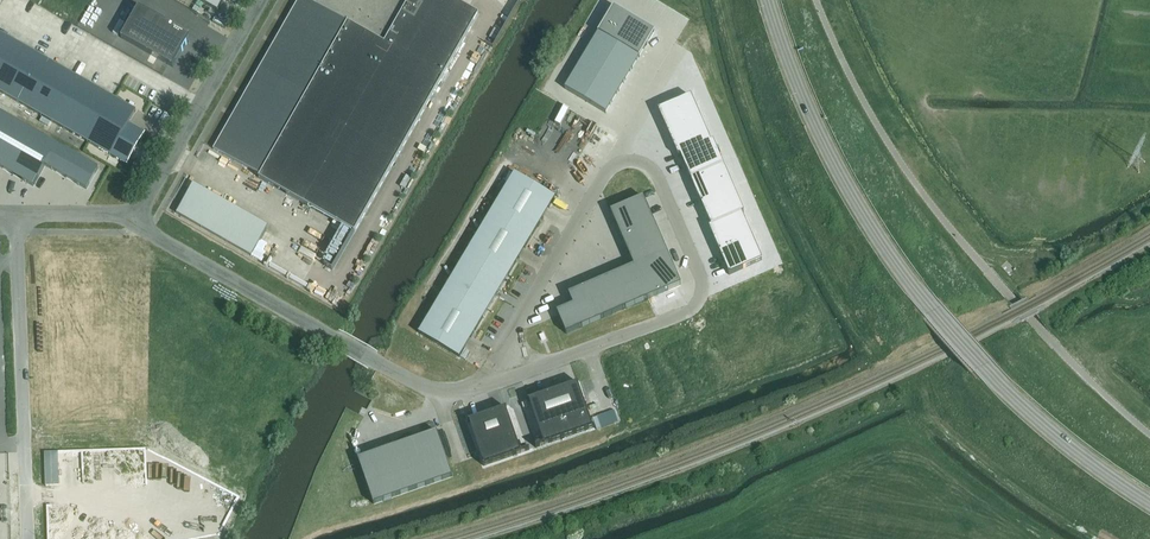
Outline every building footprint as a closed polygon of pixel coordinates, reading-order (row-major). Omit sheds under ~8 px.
[(226,0),(198,0),(219,12),(226,0)] [(213,149),(260,176),(259,178),(317,211),(354,232),(355,233),(479,14),(454,0),(298,0),(213,149)] [(121,38),(173,67),(191,36),(139,7),(121,38)] [(614,7),(599,32),(620,44),(640,56),(655,31),(614,7)] [(592,43),(613,55),(620,44),(599,32),(592,43)] [(127,165),(145,133),(129,124),(136,111),(0,33),(0,92),(127,165)] [(585,54),(606,67),(613,55),(592,43),(585,54)] [(620,44),(613,55),(633,67),(640,56),(620,44)] [(585,54),(579,65),(599,78),(606,67),(585,54)] [(633,67),(613,55),(606,67),(626,79),(633,67)] [(593,89),(599,78),(579,65),(572,77),(593,89)] [(619,90),(626,79),(606,67),(599,78),(619,90)] [(586,101),(593,89),(572,77),(565,89),(586,101)] [(613,101),(619,90),(599,78),(593,89),(613,101)] [(593,89),(586,101),(605,113),(613,101),(593,89)] [(692,96),(659,110),(669,133),(702,119),(692,96)] [(34,187),(46,166),(58,145),(0,112),(0,168),(34,187)] [(702,119),(669,133),(680,157),(712,143),(702,119)] [(712,143),(680,157),(690,180),(722,166),(712,143)] [(58,145),(46,166),(87,190),(99,168),(58,145)] [(722,166),(690,180),(700,204),(733,190),(722,166)] [(555,197),(514,173),(419,333),(459,357),(555,197)] [(254,256),(271,225),(195,184),(178,215),(254,256)] [(733,190),(700,204),(710,228),(743,213),(733,190)] [(623,240),(656,226),(643,197),(610,211),(623,240)] [(743,213),(710,228),(720,251),(753,237),(743,213)] [(635,269),(668,255),(656,226),(623,240),(634,266),(635,269)] [(753,237),(720,251),(731,275),(763,261),(753,237)] [(255,255),(260,258),(267,247),(262,244),(255,255)] [(668,255),(635,269),(648,299),(681,284),(668,255)] [(626,308),(648,299),(635,269),(634,266),(612,275),(626,308)] [(604,317),(626,308),(612,275),(590,284),(604,317)] [(573,304),(583,327),(604,317),(590,284),(568,294),(573,304)] [(557,312),(566,334),(583,327),(573,304),(557,312)] [(535,447),(536,448),(594,428),(594,427),(593,427),(578,384),(579,384),(578,383),(528,400),(528,401),(529,401),(542,439),(538,440),(540,445),(535,447)] [(507,409),(507,408),(468,421),(468,422),(469,422),(484,465),(483,465),(484,466),(530,450),(529,449),(525,450),(523,445),(519,447),(506,409),(507,409)] [(453,477),(437,431),(358,459),(374,504),(453,477)]
